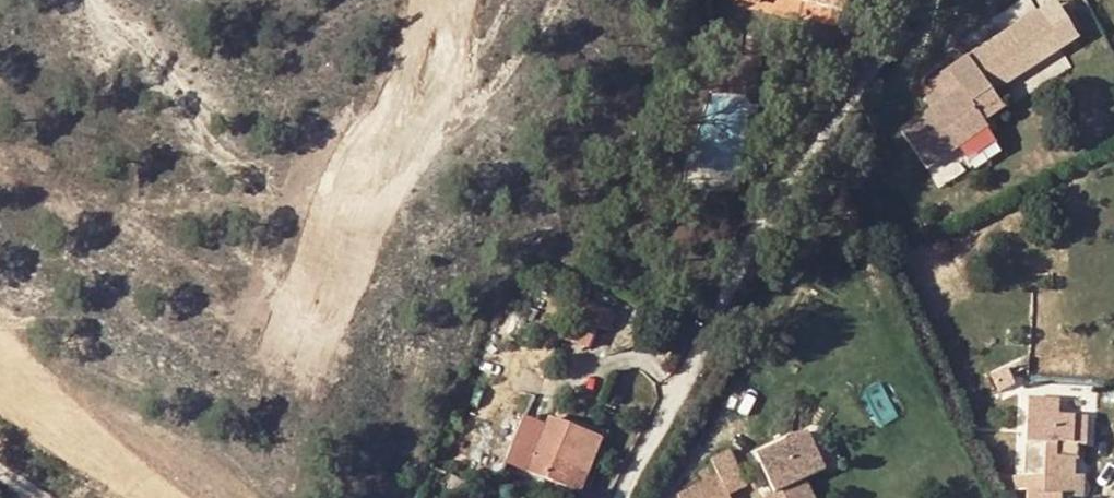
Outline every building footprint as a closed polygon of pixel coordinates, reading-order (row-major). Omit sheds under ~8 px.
[(840,9),(843,0),(807,0),(840,9)] [(984,125),(980,119),(997,105),(964,56),(945,69),(959,90),(926,113),(900,130),(924,165),(984,125)] [(959,90),(945,69),(912,93),(926,113),(959,90)] [(586,303),(578,321),(571,317),(562,338),(585,348),(594,328),(603,330),(611,314),(586,303)] [(1078,486),(1078,476),(1064,476),(1064,459),(1076,459),(1077,443),(1083,444),(1083,416),(1055,416),(1055,400),(1024,400),(1024,445),(1044,445),(1043,476),(1014,476),(1014,487),(1026,488),(1026,497),(1059,497),(1059,495),(1062,494),(1078,495),(1078,486)] [(549,418),(526,472),(568,489),(589,435),(549,418)] [(578,493),(601,440),(592,436),(589,435),(568,489),(578,493)] [(729,450),(708,460),(715,474),(676,495),(677,497),(728,497),(725,493),(745,483),(729,450)] [(803,480),(768,497),(812,497),(803,480)]
